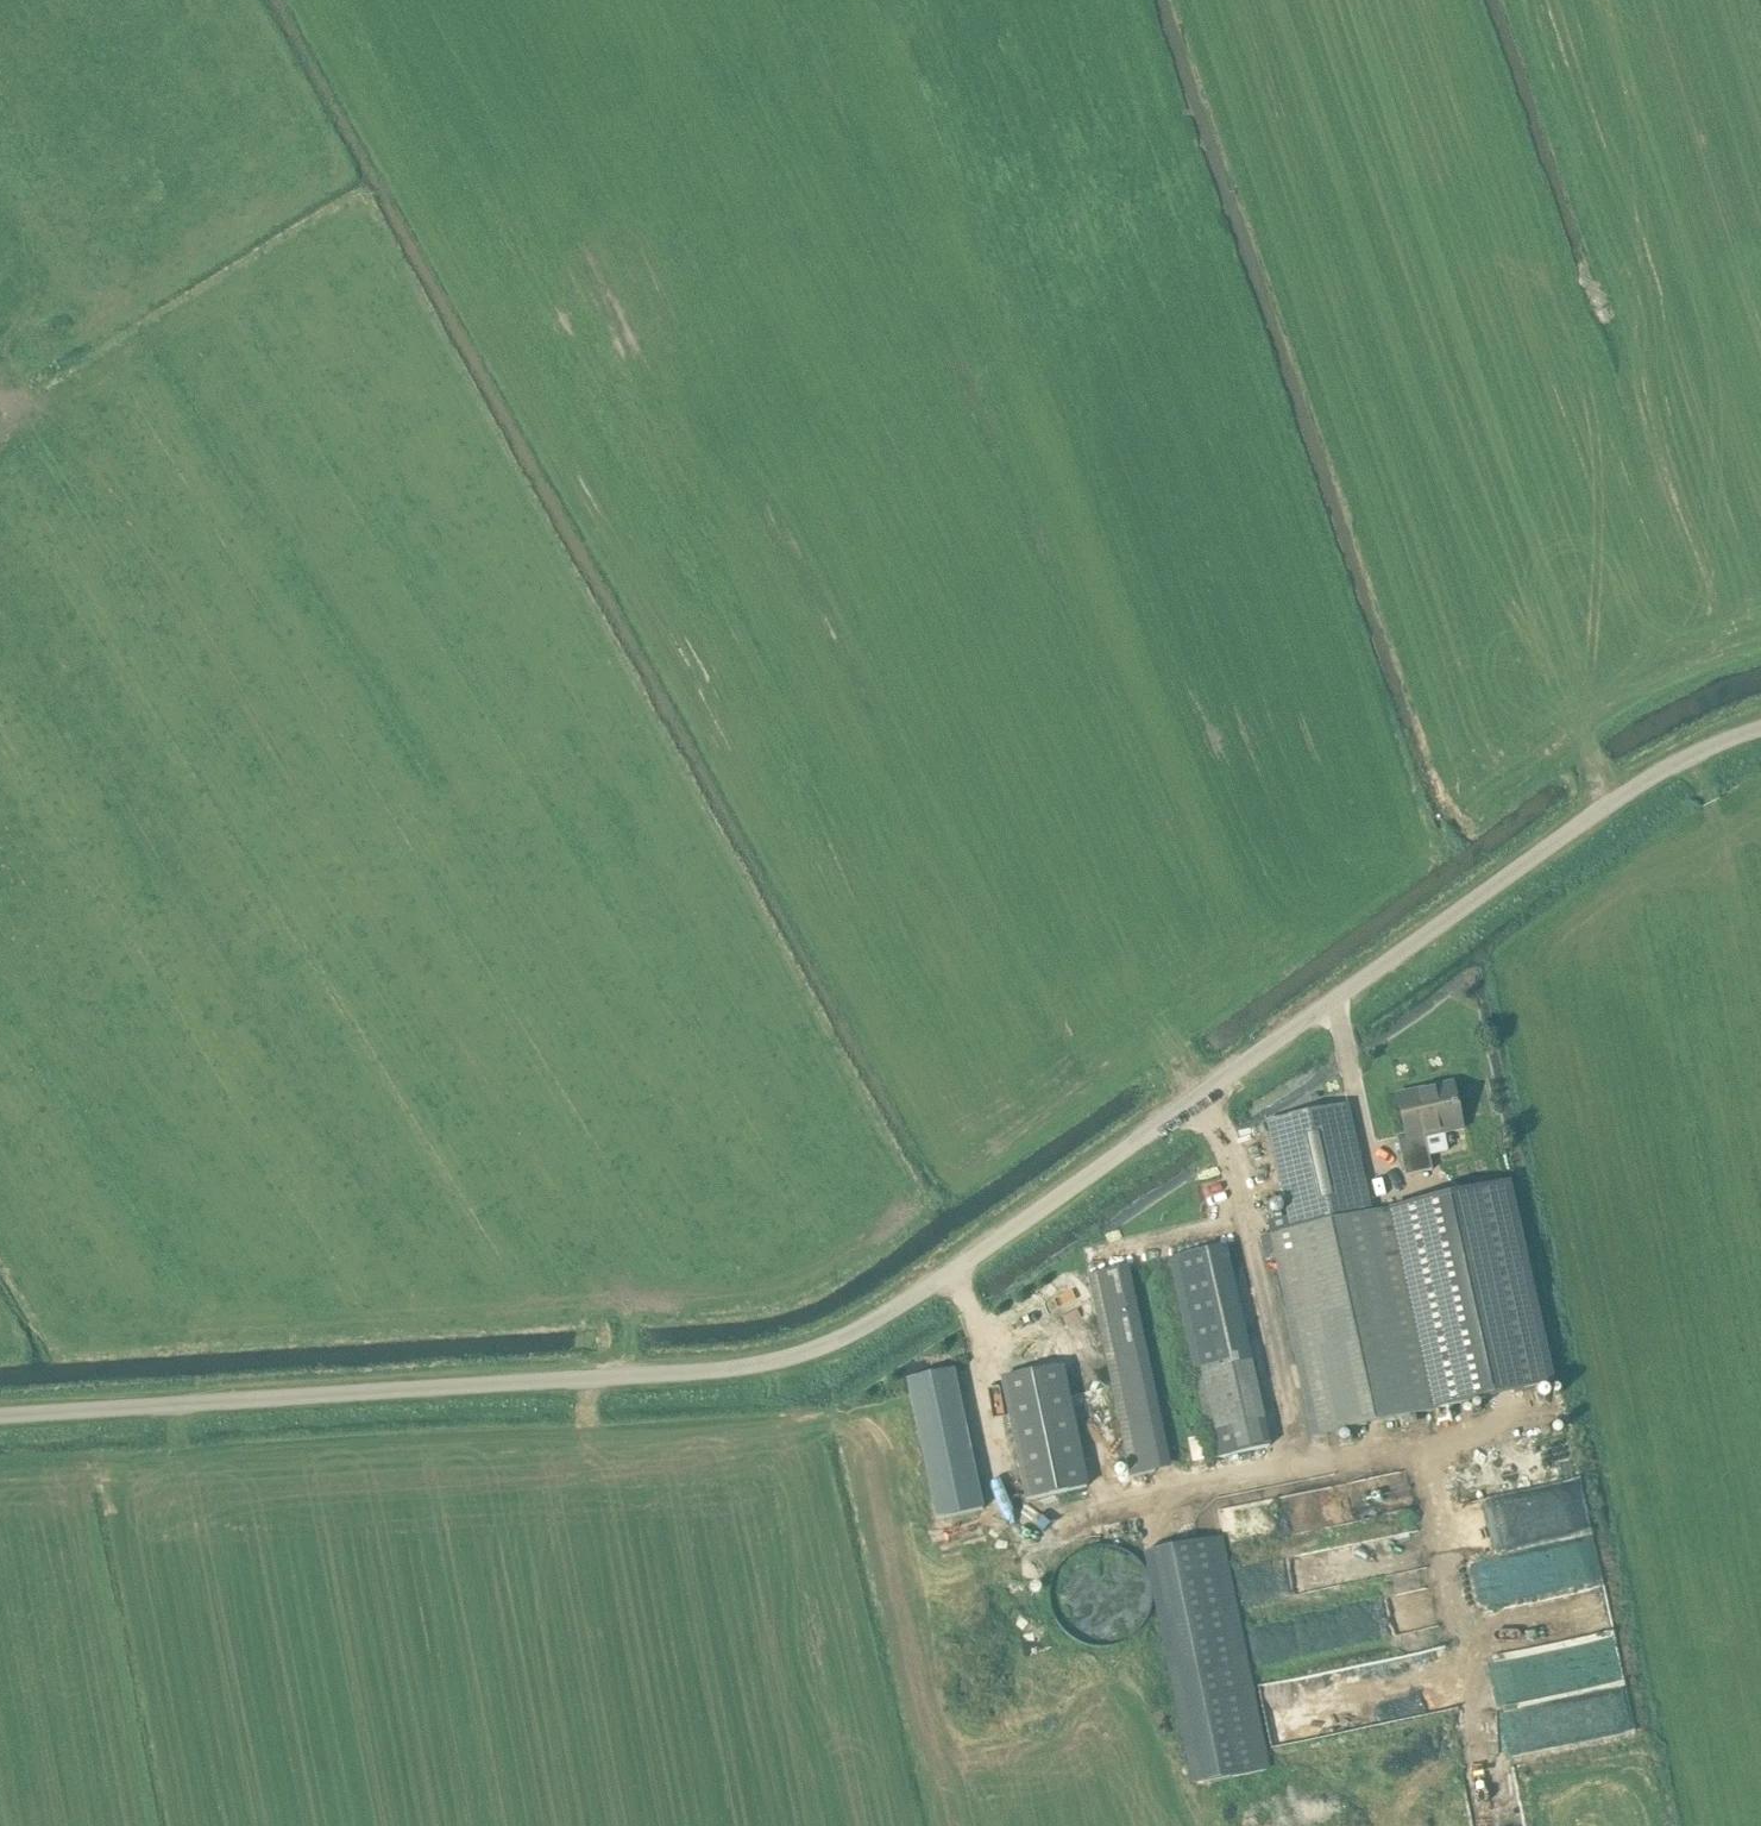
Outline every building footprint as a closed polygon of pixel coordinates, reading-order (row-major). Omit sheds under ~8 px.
[(1407,1176),(1432,1171),(1425,1137),(1463,1129),(1453,1082),(1397,1094),(1406,1136),(1398,1137),(1407,1176)] [(1373,1212),(1349,1104),(1268,1122),(1291,1230),(1269,1234),(1259,1237),(1265,1261),(1275,1259),(1314,1436),(1438,1409),(1550,1385),(1506,1182),(1504,1183),(1393,1207),(1373,1212)] [(1266,1446),(1228,1244),(1171,1254),(1209,1457),(1266,1446)] [(1128,1266),(1089,1274),(1131,1476),(1169,1468),(1128,1266)] [(1064,1365),(1000,1379),(1026,1499),(1089,1486),(1064,1365)] [(953,1368),(905,1377),(932,1518),(980,1509),(953,1368)] [(1217,1539),(1147,1553),(1195,1786),(1265,1772),(1217,1539)] [(1098,1648),(1104,1648),(1110,1648),(1113,1647),(1117,1646),(1123,1644),(1126,1642),(1130,1640),(1134,1636),(1139,1632),(1141,1629),(1144,1626),(1147,1621),(1149,1616),(1151,1612),(1152,1608),(1152,1604),(1153,1602),(1153,1600),(1153,1597),(1153,1593),(1152,1589),(1151,1583),(1151,1581),(1149,1577),(1148,1575),(1147,1572),(1146,1570),(1143,1567),(1141,1564),(1138,1561),(1136,1558),(1133,1556),(1128,1552),(1122,1550),(1117,1548),(1111,1546),(1107,1545),(1103,1545),(1097,1545),(1093,1546),(1090,1547),(1084,1548),(1078,1551),(1073,1554),(1070,1556),(1067,1558),(1064,1561),(1063,1563),(1062,1564),(1059,1567),(1056,1572),(1054,1576),(1053,1580),(1051,1585),(1051,1589),(1050,1593),(1050,1597),(1050,1601),(1051,1605),(1051,1609),(1052,1612),(1053,1614),(1055,1618),(1056,1622),(1058,1625),(1061,1628),(1065,1633),(1069,1637),(1072,1639),(1075,1641),(1079,1643),(1082,1645),(1086,1646),(1090,1647),(1094,1648),(1098,1648)] [(1262,1684),(1276,1745),(1344,1730),(1330,1669),(1262,1684)]
